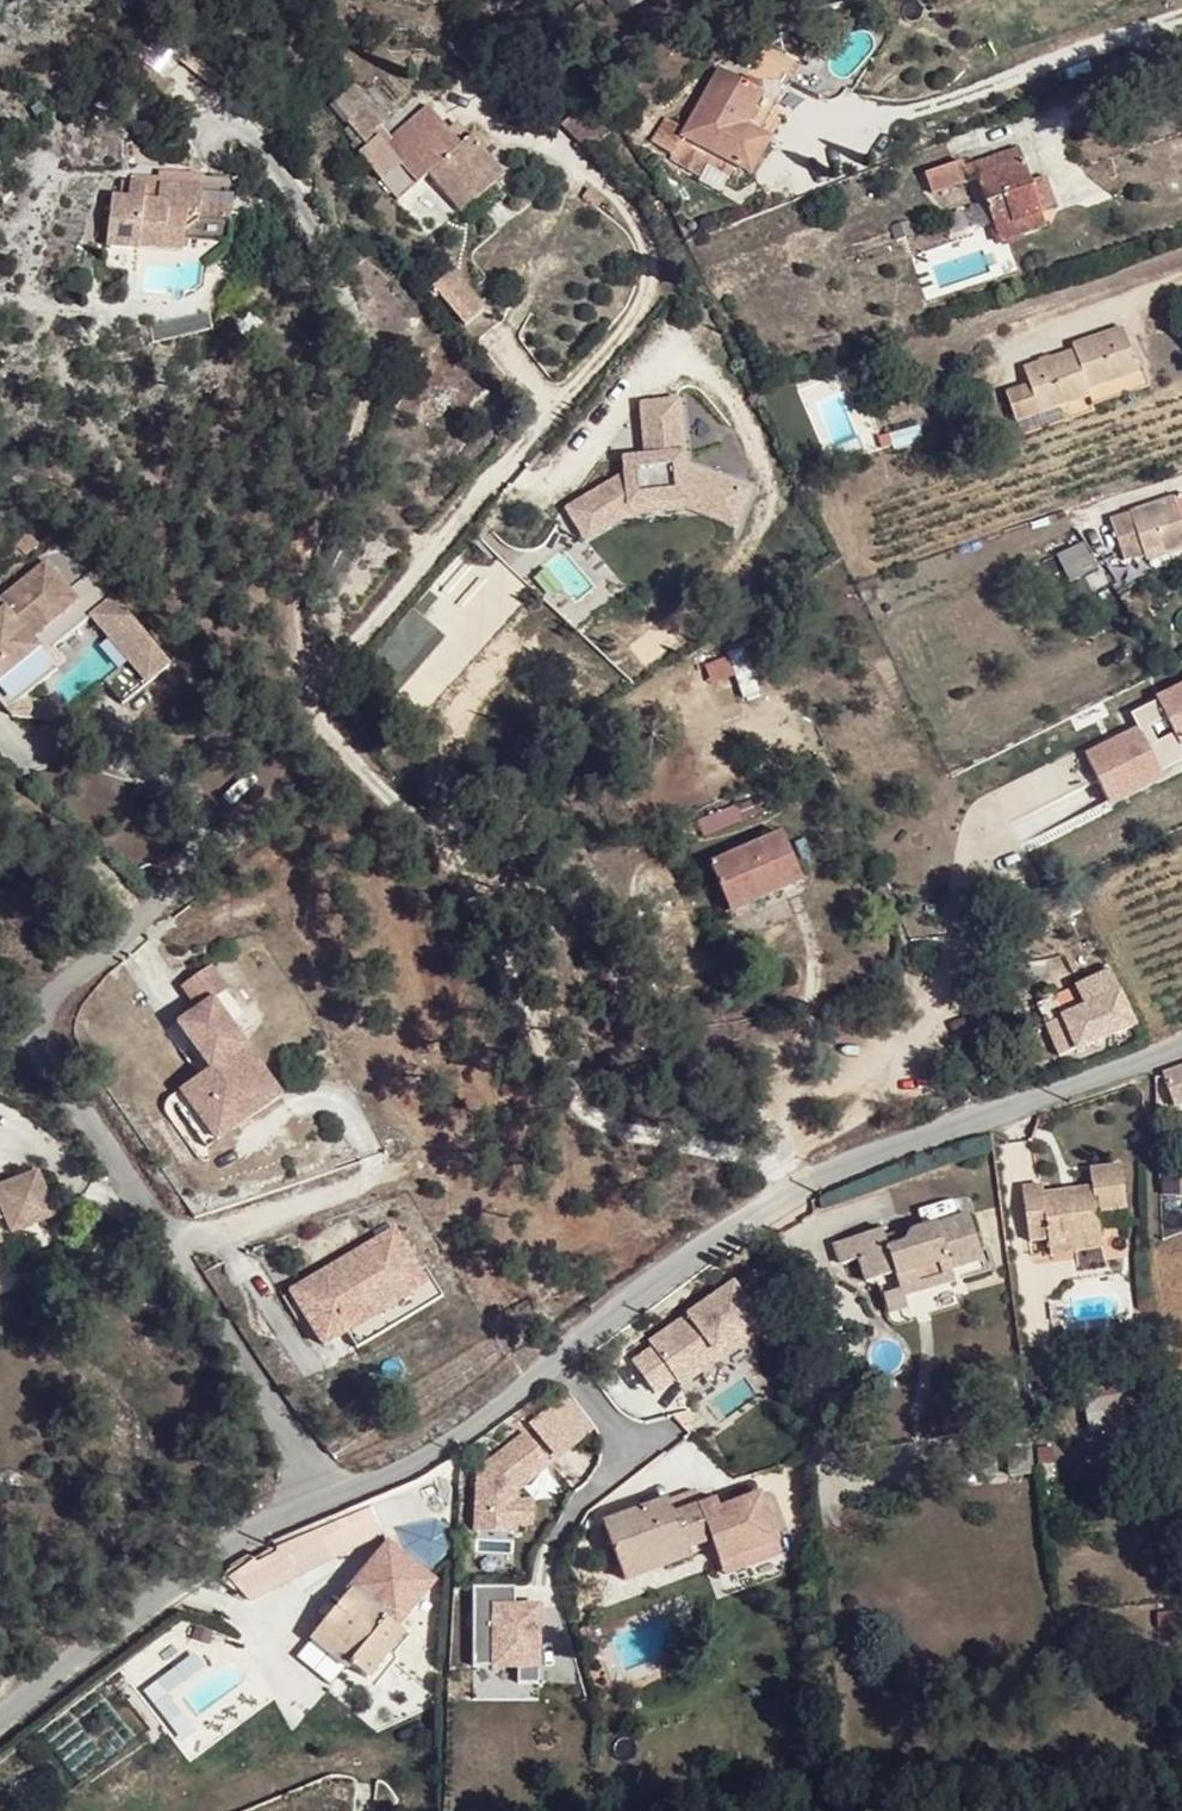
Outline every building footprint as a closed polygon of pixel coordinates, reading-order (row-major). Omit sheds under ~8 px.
[(665,120),(652,147),(674,157),(669,163),(704,183),(709,171),(734,184),(739,172),(751,180),(772,141),(762,136),(797,73),(802,65),(766,46),(745,85),(719,74),(686,133),(665,120)] [(463,216),(506,179),(473,142),(462,151),(428,109),(391,141),(385,132),(389,130),(373,112),(377,109),(360,89),(336,109),(370,151),(360,160),(376,180),(398,162),(413,183),(418,190),(432,179),(463,216)] [(1043,219),(1033,190),(1021,156),(965,176),(969,187),(979,184),(997,235),(1043,219)] [(398,162),(376,180),(393,199),(413,183),(398,162)] [(210,171),(192,169),(190,185),(208,187),(210,171)] [(963,170),(926,183),(932,200),(969,187),(965,176),(963,170)] [(118,195),(113,243),(145,246),(145,244),(190,249),(192,229),(205,219),(203,240),(234,243),(237,208),(207,205),(208,187),(166,183),(164,199),(150,198),(152,184),(136,182),(135,196),(118,195)] [(1051,183),(1033,190),(1043,219),(1062,212),(1051,183)] [(1047,231),(1043,219),(997,235),(1002,247),(1047,231)] [(1126,330),(1077,347),(1080,354),(1093,393),(1141,378),(1126,330)] [(1095,401),(1093,393),(1080,354),(1019,375),(1026,393),(1002,402),(1013,430),(1036,422),(1095,401)] [(628,475),(569,509),(587,542),(631,517),(689,513),(737,532),(751,497),(687,471),(686,456),(626,460),(628,475)] [(1162,563),(1181,556),(1181,503),(1111,527),(1126,568),(1146,564),(1161,559),(1162,563)] [(1147,568),(1162,563),(1161,559),(1146,564),(1147,568)] [(0,610),(0,684),(43,653),(36,641),(82,605),(47,564),(0,602),(0,603),(4,607),(0,610)] [(117,602),(94,620),(131,666),(106,686),(124,710),(172,671),(117,602)] [(1139,722),(1086,750),(1113,801),(1181,765),(1181,747),(1181,746),(1181,684),(1133,709),(1139,722)] [(760,891),(764,902),(803,887),(783,838),(718,864),(733,903),(760,891)] [(737,913),(764,902),(760,891),(733,903),(737,913)] [(209,964),(180,985),(196,1009),(226,989),(209,964)] [(1135,1029),(1114,978),(1059,1001),(1069,1026),(1051,1032),(1063,1058),(1135,1029)] [(196,1009),(177,1023),(208,1068),(179,1088),(215,1140),(279,1095),(211,999),(196,1009)] [(1166,1077),(1177,1104),(1181,1102),(1181,1071),(1166,1077)] [(179,1088),(168,1096),(204,1148),(215,1140),(179,1088)] [(1045,1191),(1025,1194),(1032,1247),(1051,1245),(1103,1238),(1101,1220),(1130,1216),(1125,1173),(1093,1176),(1095,1194),(1046,1201),(1045,1191)] [(14,1221),(21,1236),(57,1222),(39,1176),(0,1191),(0,1195),(4,1202),(0,1203),(0,1226),(14,1221)] [(403,1213),(315,1270),(326,1284),(311,1294),(338,1335),(363,1320),(370,1334),(454,1281),(437,1250),(431,1256),(403,1213)] [(976,1218),(912,1237),(917,1248),(896,1255),(893,1243),(891,1234),(842,1248),(850,1272),(865,1267),(873,1288),(905,1279),(909,1293),(913,1300),(955,1286),(951,1273),(990,1262),(976,1218)] [(917,1248),(912,1237),(893,1243),(896,1255),(917,1248)] [(1103,1238),(1051,1245),(1052,1261),(1105,1255),(1103,1238)] [(315,1270),(301,1280),(311,1294),(326,1284),(315,1270)] [(649,1343),(653,1349),(632,1364),(654,1394),(675,1380),(714,1354),(720,1361),(764,1329),(758,1320),(740,1295),(733,1284),(649,1343)] [(913,1300),(909,1293),(872,1304),(881,1325),(960,1299),(955,1286),(913,1300)] [(714,1354),(675,1380),(680,1388),(720,1361),(714,1354)] [(1086,1419),(1125,1412),(1122,1384),(1082,1390),(1086,1419)] [(548,1472),(527,1441),(476,1472),(473,1533),(512,1536),(513,1525),(515,1504),(516,1494),(548,1472)] [(603,1527),(621,1572),(685,1548),(688,1554),(710,1546),(717,1565),(776,1544),(759,1498),(719,1513),(715,1502),(674,1517),(667,1503),(603,1527)] [(533,1505),(515,1504),(513,1525),(531,1527),(533,1505)] [(311,1561),(350,1546),(339,1520),(301,1535),(311,1561)] [(399,1539),(353,1593),(399,1631),(445,1577),(399,1539)] [(685,1548),(621,1572),(627,1588),(693,1563),(688,1554),(685,1548)] [(359,1659),(347,1671),(367,1687),(407,1638),(399,1631),(353,1593),(323,1629),(359,1659)] [(532,1689),(532,1673),(532,1613),(512,1613),(513,1593),(471,1593),(471,1673),(512,1673),(512,1689),(532,1689)] [(312,1642),(347,1671),(359,1659),(323,1629),(312,1642)] [(260,1798),(229,1810),(266,1810),(260,1798)]
